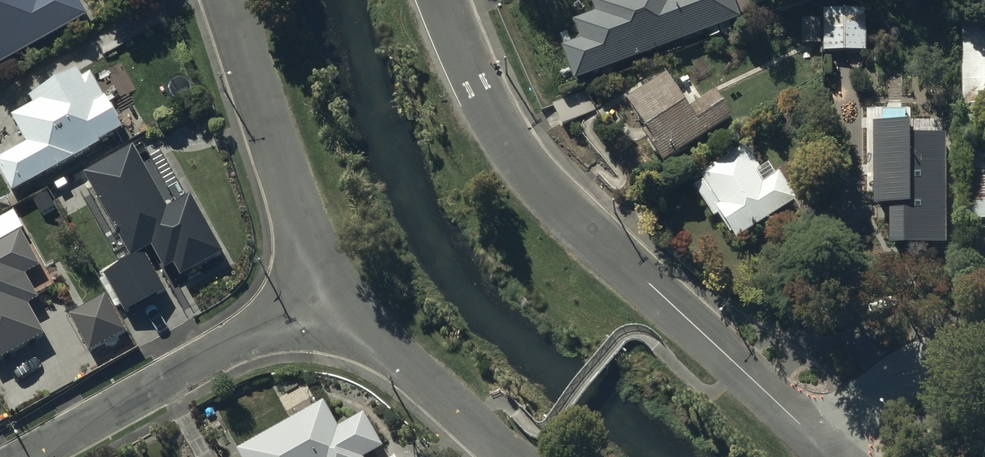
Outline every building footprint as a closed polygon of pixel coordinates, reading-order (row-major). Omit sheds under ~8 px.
[(87,14),(79,0),(0,0),(0,62),(87,14)] [(733,0),(606,0),(596,4),(602,19),(579,27),(587,46),(568,53),(579,82),(741,22),(733,0)] [(867,13),(824,13),(824,22),(824,48),(824,54),(866,55),(867,13)] [(964,110),(984,110),(984,15),(963,16),(964,110)] [(824,48),(824,22),(804,22),(804,48),(824,48)] [(734,122),(718,97),(691,114),(668,77),(627,102),(666,164),(734,122)] [(121,135),(92,80),(80,86),(77,79),(32,102),(40,111),(21,121),(37,150),(3,167),(15,190),(121,135)] [(949,250),(948,139),(913,139),(912,127),(875,127),(876,209),(891,209),(892,251),(949,250)] [(797,205),(782,179),(772,185),(749,148),(701,177),(706,185),(697,191),(716,221),(724,216),(740,241),(797,205)] [(89,176),(134,261),(107,277),(129,316),(171,293),(149,254),(158,250),(171,273),(179,268),(185,278),(227,255),(195,197),(171,211),(137,150),(89,176)] [(969,156),(971,224),(984,223),(984,155),(969,156)] [(0,247),(0,367),(48,339),(31,309),(41,303),(27,279),(41,271),(21,235),(0,247)] [(125,333),(105,299),(73,317),(92,351),(125,333)] [(237,455),(238,456),(374,456),(383,452),(364,418),(338,432),(323,407),(315,411),(310,402),(291,413),(296,422),(237,455)]
